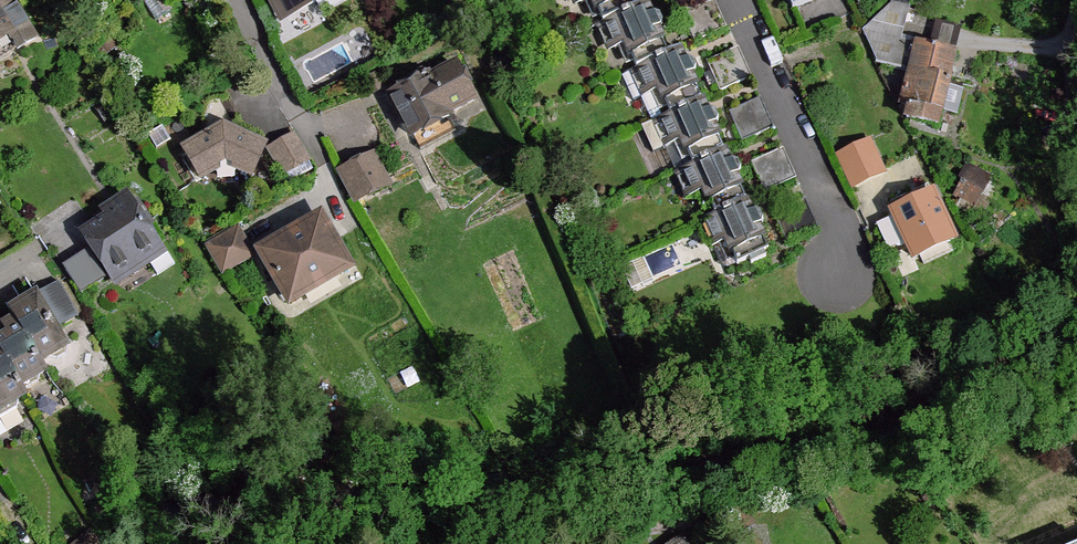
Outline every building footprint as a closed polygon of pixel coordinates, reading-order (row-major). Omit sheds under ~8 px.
[(8,33),(18,49),(36,39),(13,0),(2,0),(0,1),(0,38),(8,33)] [(287,17),(320,0),(278,0),(287,17)] [(603,22),(634,9),(630,0),(594,0),(603,22)] [(792,16),(797,14),(816,6),(814,0),(784,0),(792,16)] [(634,9),(603,22),(615,48),(626,43),(637,68),(668,54),(657,31),(660,29),(663,24),(659,17),(655,15),(651,8),(647,7),(646,4),(634,9)] [(878,64),(911,72),(917,43),(918,41),(901,36),(907,9),(891,5),(863,30),(878,64)] [(938,22),(933,42),(958,48),(963,28),(938,22)] [(911,72),(947,81),(954,52),(917,43),(911,72)] [(714,76),(742,63),(736,49),(708,62),(714,76)] [(668,54),(637,68),(648,94),(659,89),(670,114),(701,100),(690,77),(694,74),(697,70),(693,62),(688,61),(685,54),(681,53),(679,50),(668,54)] [(742,63),(714,76),(721,91),(749,79),(742,63)] [(428,77),(391,97),(412,136),(449,117),(448,114),(473,100),(454,65),(429,79),(428,77)] [(909,114),(908,119),(925,124),(928,112),(942,115),(951,82),(947,81),(911,72),(902,105),(909,114)] [(670,114),(660,118),(671,145),(682,140),(693,164),(724,151),(713,127),(717,125),(719,120),(715,113),(711,112),(707,105),(703,104),(701,100),(670,114)] [(737,127),(765,114),(759,100),(730,112),(737,127)] [(938,127),(942,115),(928,112),(925,124),(938,127)] [(765,114),(737,127),(743,142),(772,130),(765,114)] [(456,131),(449,117),(412,136),(421,150),(456,131)] [(234,137),(236,132),(224,126),(212,133),(215,138),(234,137)] [(251,174),(265,144),(236,132),(234,137),(215,138),(212,133),(185,149),(202,178),(217,169),(218,162),(235,164),(235,172),(251,174)] [(310,161),(294,134),(269,148),(284,175),(310,161)] [(871,141),(835,157),(853,193),(887,177),(871,141)] [(758,177),(787,164),(781,150),(752,163),(758,177)] [(693,164),(682,169),(693,195),(704,191),(715,215),(746,202),(735,178),(739,176),(741,171),(737,164),(733,162),(730,156),(725,154),(724,151),(693,164)] [(374,156),(341,172),(355,198),(371,189),(374,194),(389,186),(374,156)] [(218,162),(217,169),(221,177),(233,181),(235,172),(235,164),(218,162)] [(787,164),(758,177),(765,192),(794,180),(787,164)] [(977,207),(990,182),(983,178),(985,174),(969,166),(955,195),(977,207)] [(933,194),(893,212),(914,258),(955,240),(933,194)] [(130,202),(84,233),(112,274),(158,244),(130,202)] [(715,215),(704,220),(716,246),(727,241),(737,264),(737,265),(749,260),(752,265),(766,259),(764,254),(769,251),(758,228),(761,226),(764,221),(760,214),(756,213),(752,206),(748,205),(746,202),(715,215)] [(321,219),(262,253),(291,302),(348,268),(321,219)] [(253,256),(238,228),(207,245),(223,273),(253,256)] [(727,241),(716,246),(714,247),(723,267),(729,268),(737,264),(727,241)] [(920,270),(958,254),(953,242),(916,258),(920,270)] [(37,295),(50,318),(73,306),(59,282),(37,295)] [(8,307),(16,320),(28,314),(22,303),(37,295),(35,291),(8,307)] [(16,320),(40,361),(66,347),(55,328),(50,318),(37,295),(22,303),(28,314),(16,320)] [(50,318),(55,328),(79,316),(73,306),(50,318)] [(0,342),(0,349),(21,385),(46,371),(40,361),(16,320),(2,328),(8,338),(0,342)] [(0,409),(18,399),(26,394),(21,385),(0,349),(0,409)] [(0,409),(0,417),(17,409),(18,399),(0,409)] [(685,532),(668,543),(693,543),(685,532)]
